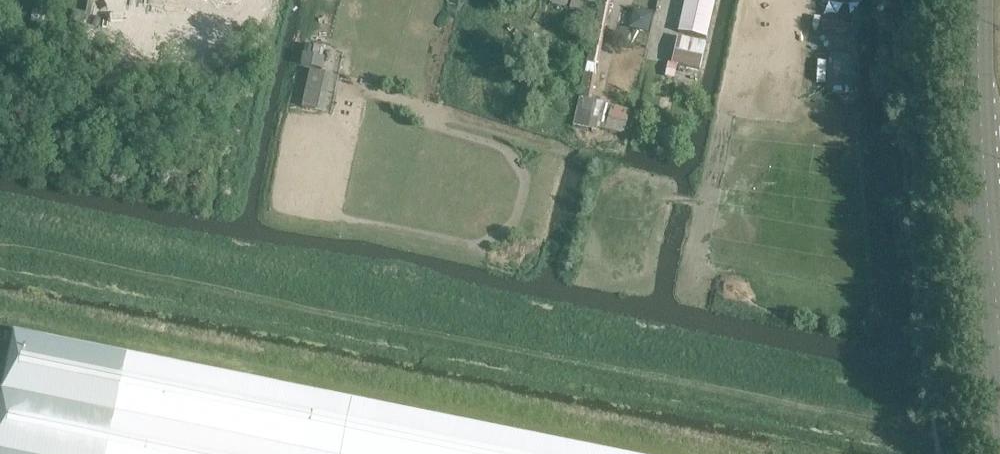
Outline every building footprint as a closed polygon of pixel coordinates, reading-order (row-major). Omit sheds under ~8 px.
[(570,8),(593,15),(596,3),(586,0),(572,0),(570,8)] [(574,125),(596,130),(602,104),(591,101),(595,76),(594,64),(598,65),(607,19),(610,2),(612,3),(613,0),(600,0),(588,63),(585,75),(584,74),(580,99),(574,125)] [(706,39),(715,0),(686,0),(679,33),(706,39)] [(822,21),(822,30),(852,30),(852,21),(822,21)] [(681,39),(675,65),(677,65),(702,71),(708,45),(681,39)] [(305,51),(303,64),(324,68),(327,55),(305,51)] [(669,64),(666,77),(674,78),(677,65),(675,65),(669,64)] [(311,70),(302,114),(312,115),(314,106),(319,107),(327,73),(311,70)] [(604,118),(608,119),(605,129),(624,133),(627,124),(630,112),(607,106),(604,118)] [(0,397),(0,453),(620,453),(542,438),(13,331),(0,397)]
